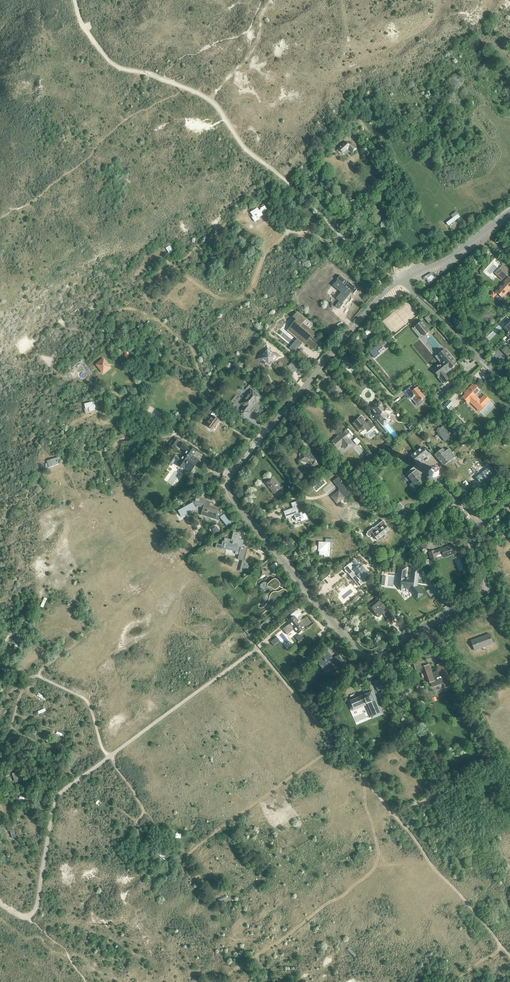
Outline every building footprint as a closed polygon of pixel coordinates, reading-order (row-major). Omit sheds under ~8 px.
[(352,144),(350,146),(346,142),(339,148),(343,153),(348,148),(352,152),(356,149),(352,144)] [(262,216),(261,214),(267,210),(264,206),(260,209),(261,210),(259,211),(257,209),(251,213),(253,217),(252,217),(255,222),(260,219),(259,218),(262,216)] [(446,223),(448,226),(460,217),(456,212),(451,215),(453,218),(446,223)] [(495,274),(502,280),(506,275),(498,269),(495,273),(496,274),(495,274)] [(426,279),(430,284),(433,281),(432,281),(435,278),(431,273),(424,277),(426,279)] [(347,282),(340,276),(337,279),(342,284),(338,289),(342,293),(337,298),(340,301),(335,306),(339,309),(344,304),(342,302),(351,292),(353,294),(357,290),(349,282),(347,284),(346,283),(347,282)] [(502,298),(509,289),(509,279),(508,277),(495,292),(502,298)] [(82,301),(71,310),(74,313),(78,310),(83,305),(85,307),(89,304),(86,300),(82,301)] [(311,337),(313,339),(316,334),(303,323),(307,319),(297,312),(293,317),(296,320),(287,331),(304,345),(306,343),(314,350),(318,346),(310,339),(311,337)] [(425,319),(429,324),(433,321),(429,315),(425,319)] [(412,329),(420,339),(428,333),(427,332),(429,330),(422,321),(412,329)] [(379,344),(369,352),(374,358),(379,354),(377,351),(382,347),(379,344)] [(508,357),(509,355),(509,350),(506,346),(501,351),(508,357)] [(276,352),(274,355),(267,349),(262,355),(260,353),(255,359),(263,366),(265,364),(269,367),(272,363),(271,362),(273,360),(274,361),(278,357),(281,357),(276,352)] [(455,364),(456,363),(446,350),(444,351),(443,351),(435,357),(441,364),(438,366),(437,367),(433,370),(438,376),(437,377),(443,384),(446,382),(445,382),(449,379),(445,375),(452,369),(451,368),(455,365),(455,364)] [(297,356),(304,362),(308,357),(301,352),(297,356)] [(105,364),(105,363),(103,360),(101,361),(97,363),(98,364),(96,365),(99,369),(100,368),(103,371),(108,367),(105,364)] [(291,363),(287,367),(293,373),(298,369),(291,363)] [(425,397),(417,387),(417,388),(415,386),(412,388),(411,387),(405,392),(411,399),(413,397),(418,403),(421,400),(421,401),(422,400),(425,397)] [(485,406),(489,401),(484,396),(479,401),(475,396),(479,391),(475,387),(469,393),(467,392),(462,398),(466,402),(468,400),(474,406),(475,405),(477,407),(476,408),(478,410),(479,409),(481,411),(485,406)] [(434,396),(438,401),(445,395),(440,390),(434,396)] [(256,396),(257,395),(252,391),(251,392),(250,392),(247,395),(248,396),(246,399),(241,404),(246,407),(244,409),(243,408),(238,414),(244,419),(249,413),(247,411),(253,405),(252,405),(255,401),(256,402),(259,399),(256,396)] [(450,399),(444,406),(447,409),(454,403),(450,399)] [(386,404),(384,405),(379,400),(375,404),(374,403),(369,407),(375,414),(373,414),(384,426),(391,420),(390,419),(390,418),(390,417),(390,416),(390,415),(390,414),(392,412),(386,404)] [(95,405),(93,406),(92,403),(85,405),(85,409),(86,414),(91,413),(91,412),(95,411),(94,408),(95,407),(95,405)] [(206,425),(213,430),(219,421),(216,419),(218,416),(213,412),(211,414),(211,415),(212,416),(206,425)] [(369,421),(365,424),(363,421),(365,420),(361,415),(357,419),(359,421),(357,420),(353,424),(361,433),(368,427),(370,430),(374,427),(369,421)] [(437,431),(445,441),(451,436),(443,426),(437,431)] [(346,430),(331,441),(333,443),(332,444),(334,446),(334,445),(337,449),(343,444),(346,447),(348,446),(348,447),(349,446),(349,445),(352,443),(349,439),(352,437),(346,430)] [(174,454),(173,456),(176,458),(175,460),(179,463),(182,465),(182,466),(184,468),(190,472),(198,460),(192,456),(196,451),(189,447),(183,443),(180,448),(186,452),(181,459),(174,454)] [(416,452),(423,459),(428,455),(422,447),(416,452)] [(446,457),(452,453),(449,449),(445,452),(442,449),(435,455),(439,460),(444,455),(446,457)] [(417,464),(423,459),(416,452),(411,456),(417,464)] [(309,467),(316,469),(319,458),(302,453),(300,460),(310,463),(309,467)] [(444,455),(439,460),(444,466),(455,457),(452,453),(446,457),(444,455)] [(45,467),(46,470),(48,468),(59,464),(59,462),(61,461),(59,456),(56,457),(57,458),(46,461),(46,463),(45,464),(46,466),(45,467)] [(429,476),(426,479),(427,479),(427,480),(428,480),(429,481),(430,481),(430,482),(431,482),(432,482),(433,482),(434,482),(435,482),(436,482),(437,482),(438,481),(438,482),(441,479),(441,478),(442,478),(442,477),(442,476),(443,475),(443,474),(443,473),(443,472),(443,471),(442,470),(442,469),(441,468),(441,467),(438,469),(437,469),(436,469),(436,468),(435,468),(434,468),(433,468),(432,468),(431,469),(430,469),(430,470),(429,470),(429,471),(429,472),(428,472),(428,473),(428,474),(429,475),(429,476)] [(408,476),(417,488),(425,481),(414,468),(409,472),(411,474),(408,476)] [(348,491),(343,485),(344,485),(338,477),(333,482),(338,489),(339,489),(340,490),(339,491),(338,491),(331,497),(336,504),(344,498),(345,497),(346,498),(351,495),(348,491)] [(282,487),(281,488),(273,479),(266,484),(274,493),(277,491),(279,494),(285,489),(282,487)] [(195,502),(178,511),(181,516),(198,506),(203,508),(203,509),(201,515),(206,516),(206,514),(212,516),(212,518),(216,519),(218,520),(219,516),(220,512),(218,512),(219,508),(209,505),(210,501),(200,498),(199,502),(195,501),(195,502)] [(287,510),(282,511),(286,520),(288,519),(288,518),(294,515),(296,521),(300,519),(301,522),(303,521),(305,520),(306,520),(306,521),(308,520),(305,512),(302,513),(301,512),(298,513),(296,506),(299,505),(297,501),(290,503),(290,504),(291,504),(292,508),(287,510)] [(394,507),(403,518),(405,517),(400,510),(404,507),(400,503),(394,507)] [(378,530),(383,536),(389,531),(384,525),(383,526),(380,524),(378,525),(380,528),(378,530)] [(217,544),(216,548),(226,550),(226,548),(240,552),(238,559),(244,561),(242,572),(248,567),(249,566),(247,565),(244,561),(247,549),(241,547),(242,542),(232,539),(231,540),(225,538),(224,542),(223,541),(222,545),(217,544)] [(330,543),(333,543),(333,539),(325,539),(325,542),(318,542),(318,550),(319,550),(319,556),(324,556),(324,557),(329,557),(330,543)] [(444,558),(456,553),(453,545),(441,549),(441,548),(434,551),(429,553),(431,560),(436,558),(436,556),(442,553),(444,558)] [(359,562),(358,563),(355,560),(349,564),(351,566),(345,571),(348,574),(352,571),(360,580),(368,574),(359,562)] [(412,569),(411,579),(405,579),(406,568),(399,567),(398,586),(402,591),(405,589),(411,590),(418,599),(423,595),(417,587),(419,569),(412,569)] [(262,583),(263,585),(263,586),(264,587),(264,588),(265,588),(266,588),(266,589),(267,589),(268,589),(269,589),(270,589),(270,590),(271,590),(271,591),(271,592),(270,592),(270,593),(269,593),(269,594),(268,594),(267,594),(266,594),(266,595),(265,595),(265,596),(264,596),(264,597),(264,598),(264,599),(265,599),(265,600),(266,601),(267,601),(267,602),(267,603),(266,604),(265,605),(265,606),(270,611),(270,610),(271,610),(272,609),(273,608),(274,606),(274,605),(275,604),(275,603),(276,603),(276,602),(277,602),(277,601),(278,601),(279,601),(280,601),(281,601),(282,600),(283,600),(284,600),(284,599),(285,599),(285,598),(286,598),(286,597),(287,597),(287,596),(287,595),(287,594),(288,594),(287,593),(287,592),(287,591),(286,591),(286,590),(285,590),(285,589),(284,589),(283,589),(282,590),(281,590),(280,590),(280,589),(279,589),(279,588),(279,587),(280,587),(280,586),(280,585),(280,584),(280,583),(278,580),(277,580),(276,579),(275,579),(274,579),(273,579),(272,580),(269,582),(268,582),(267,582),(266,582),(265,582),(264,582),(263,582),(263,583),(262,583)] [(383,613),(384,614),(388,611),(378,599),(370,606),(378,617),(383,613)] [(290,624),(283,630),(287,635),(294,629),(298,634),(305,629),(296,619),(302,615),(297,610),(291,615),(293,618),(288,622),(290,624)] [(471,641),(474,651),(493,644),(489,634),(471,641)] [(277,637),(271,642),(274,646),(280,641),(277,637)] [(328,653),(326,655),(325,654),(328,650),(326,648),(322,652),(323,653),(322,654),(323,655),(317,659),(320,663),(319,664),(323,670),(335,662),(339,668),(344,664),(338,656),(333,659),(328,653)] [(416,669),(416,670),(422,668),(419,662),(413,664),(413,665),(412,665),(414,670),(416,669)] [(445,688),(451,686),(443,663),(437,665),(438,670),(432,673),(429,665),(423,667),(429,683),(431,682),(433,687),(444,683),(445,688)] [(374,682),(378,691),(384,689),(380,680),(374,682)] [(354,698),(348,700),(353,710),(358,708),(357,705),(365,702),(366,704),(368,704),(371,712),(370,713),(372,718),(382,714),(372,690),(367,693),(367,694),(363,696),(363,694),(357,697),(357,698),(355,698),(354,698)] [(9,831),(10,831),(13,838),(16,837),(13,828),(12,829),(11,827),(7,828),(9,831)] [(157,854),(165,860),(167,857),(159,851),(157,854)] [(347,949),(355,957),(356,957),(357,956),(356,956),(356,955),(349,948),(347,949)]
